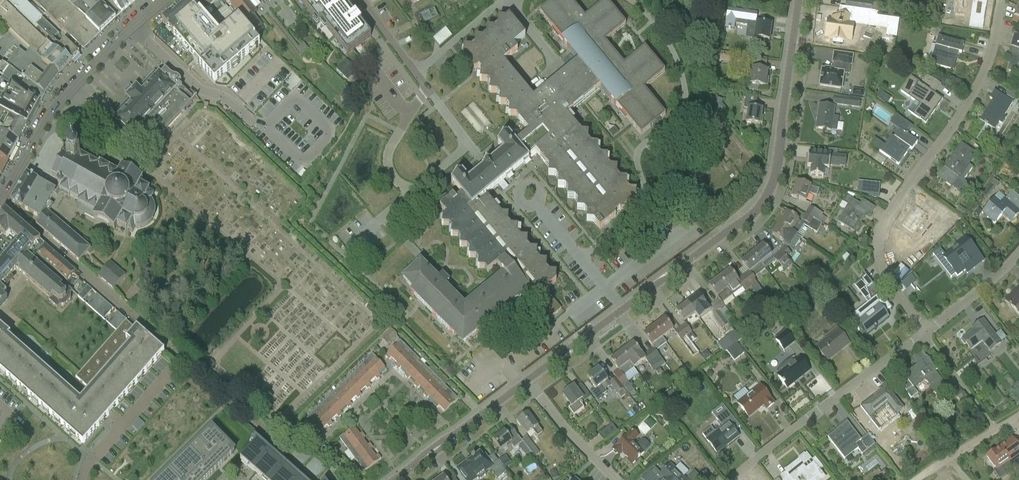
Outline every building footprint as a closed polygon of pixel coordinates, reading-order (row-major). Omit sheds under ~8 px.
[(30,8),(22,0),(16,0),(9,7),(12,9),(17,14),(21,18),(30,8)] [(100,34),(63,0),(31,0),(82,49),(98,33),(99,35),(100,34)] [(100,34),(121,15),(106,0),(63,0),(100,34)] [(121,15),(135,3),(132,0),(106,0),(121,15)] [(189,1),(202,15),(213,5),(217,9),(227,0),(189,0),(189,1)] [(227,0),(231,4),(236,11),(243,20),(245,22),(254,34),(263,27),(253,15),(256,13),(246,0),(227,0)] [(299,0),(300,0),(314,19),(317,24),(318,24),(319,23),(321,22),(326,28),(347,55),(352,51),(353,51),(360,45),(361,44),(371,37),(361,24),(355,16),(342,0),(299,0)] [(406,283),(413,290),(411,292),(453,334),(455,332),(462,339),(466,335),(470,338),(528,290),(531,293),(533,296),(551,317),(561,309),(545,290),(556,281),(555,280),(556,273),(549,273),(546,275),(543,272),(547,270),(546,269),(546,262),(540,261),(537,264),(534,261),(537,258),(536,257),(537,250),(530,250),(527,252),(524,249),(527,247),(527,246),(527,239),(520,238),(517,241),(515,238),(518,235),(517,234),(518,227),(511,227),(508,229),(505,226),(508,224),(508,223),(508,216),(501,215),(498,218),(496,215),(499,212),(493,205),(492,205),(490,206),(486,201),(488,199),(485,196),(497,186),(501,190),(507,186),(503,181),(529,160),(527,158),(535,151),(544,163),(545,165),(546,165),(549,163),(552,166),(549,168),(548,175),(555,176),(556,177),(559,174),(561,177),(558,180),(558,187),(564,187),(565,188),(568,186),(571,189),(568,191),(567,198),(574,199),(575,200),(578,197),(580,200),(577,203),(577,210),(584,211),(587,209),(590,212),(587,214),(586,221),(593,222),(600,230),(611,220),(615,217),(614,215),(619,211),(621,213),(636,200),(635,199),(636,192),(629,191),(626,194),(624,191),(627,188),(626,187),(627,180),(620,180),(617,182),(614,179),(617,176),(616,176),(617,169),(610,168),(607,171),(604,168),(607,165),(607,164),(607,157),(600,156),(597,159),(595,156),(598,153),(597,152),(598,146),(591,145),(588,147),(585,144),(588,142),(588,141),(588,134),(581,133),(578,136),(576,133),(579,130),(566,116),(601,87),(610,98),(609,99),(615,107),(618,104),(628,117),(627,118),(641,135),(660,119),(665,115),(661,111),(644,89),(664,72),(657,63),(656,64),(647,53),(648,52),(644,48),(624,65),(620,61),(618,63),(606,48),(608,46),(605,42),(625,25),(622,21),(621,22),(612,11),(613,10),(605,1),(585,18),(570,0),(556,0),(549,6),(548,5),(539,12),(553,29),(555,28),(565,41),(562,43),(568,50),(569,49),(579,61),(533,99),(503,63),(517,51),(513,46),(525,37),(509,17),(508,18),(511,21),(508,23),(505,20),(498,19),(498,26),(497,27),(499,30),(496,33),(494,30),(487,29),(486,36),(485,37),(488,40),(485,42),(482,39),(475,39),(474,46),(471,49),(464,48),(463,55),(462,56),(469,64),(472,61),(481,72),(479,74),(480,75),(479,81),(487,82),(490,80),(492,83),(489,85),(490,86),(489,93),(496,94),(499,91),(502,94),(499,97),(499,98),(499,105),(506,105),(509,103),(511,106),(508,108),(509,109),(508,116),(515,117),(518,114),(521,117),(518,120),(519,121),(528,132),(515,143),(508,135),(497,144),(504,152),(489,163),(487,164),(488,166),(485,169),(484,167),(482,169),(468,181),(462,173),(451,182),(462,195),(460,197),(459,197),(456,200),(453,196),(449,199),(442,205),(439,207),(446,215),(442,218),(441,225),(448,226),(451,229),(450,236),(457,237),(460,240),(459,247),(466,248),(469,251),(468,258),(475,258),(478,262),(477,269),(484,269),(487,273),(503,260),(459,206),(463,202),(513,262),(511,264),(509,265),(505,261),(497,267),(503,274),(464,307),(445,287),(449,283),(442,276),(437,280),(420,262),(407,275),(408,275),(411,279),(406,283)] [(877,11),(878,5),(872,4),(846,0),(845,8),(860,11),(870,12),(871,10),(877,11)] [(983,24),(987,0),(974,0),(970,22),(983,24)] [(189,1),(163,24),(216,84),(260,44),(226,6),(208,22),(202,15),(189,1)] [(32,29),(42,19),(30,8),(21,18),(32,29)] [(877,13),(839,8),(838,17),(837,16),(836,21),(832,20),(831,22),(828,21),(825,37),(829,38),(829,40),(832,40),(832,44),(841,45),(842,42),(845,42),(845,40),(851,41),(854,20),(869,22),(869,20),(876,21),(877,13)] [(30,50),(30,49),(35,54),(44,63),(58,76),(72,62),(65,56),(63,58),(32,29),(21,18),(17,14),(12,9),(6,15),(0,10),(0,22),(30,50)] [(439,18),(434,9),(415,18),(419,27),(439,18)] [(993,30),(996,10),(987,9),(984,29),(993,30)] [(742,12),(741,19),(748,20),(753,21),(753,20),(754,14),(742,12)] [(666,13),(665,22),(682,25),(683,16),(666,13)] [(53,40),(58,34),(42,19),(32,29),(63,58),(65,56),(72,62),(79,54),(65,41),(60,46),(53,40)] [(888,19),(886,37),(896,39),(898,20),(888,19)] [(748,20),(745,38),(754,39),(756,40),(755,45),(765,46),(766,41),(769,41),(771,26),(768,25),(768,22),(758,21),(756,21),(753,20),(753,21),(748,20)] [(437,35),(432,39),(439,47),(443,43),(452,36),(446,28),(437,35)] [(1014,36),(1010,48),(1011,49),(1008,57),(1011,58),(1007,71),(1017,74),(1018,75),(1016,79),(1018,80),(1018,37),(1014,36)] [(964,44),(954,41),(938,37),(935,46),(931,45),(929,54),(927,64),(930,65),(951,70),(953,62),(952,61),(953,58),(956,59),(958,53),(961,54),(964,44)] [(35,54),(30,49),(30,50),(25,55),(18,50),(6,66),(12,71),(44,96),(58,76),(44,63),(35,54)] [(724,63),(725,53),(717,52),(716,62),(724,63)] [(823,70),(820,85),(842,89),(844,70),(845,64),(850,64),(851,55),(835,53),(834,62),(835,62),(834,69),(827,68),(827,70),(823,70)] [(736,55),(735,62),(742,63),(743,56),(736,55)] [(747,57),(746,64),(752,65),(749,86),(748,91),(750,91),(757,92),(758,87),(765,88),(767,72),(765,72),(766,67),(767,60),(757,58),(747,57)] [(336,71),(340,75),(347,82),(357,71),(350,64),(346,61),(336,71)] [(6,66),(2,63),(1,64),(0,63),(0,75),(3,78),(40,102),(44,96),(12,71),(6,66)] [(115,121),(120,126),(130,136),(129,137),(134,146),(135,145),(134,144),(137,141),(148,152),(165,134),(164,134),(163,133),(192,103),(191,103),(190,104),(189,102),(193,98),(178,84),(180,82),(179,82),(165,70),(160,75),(159,75),(157,76),(154,74),(139,90),(136,88),(126,98),(129,100),(114,117),(117,120),(115,121)] [(911,77),(900,92),(907,97),(915,102),(908,112),(912,115),(917,118),(918,119),(918,120),(919,121),(920,121),(925,124),(935,110),(934,109),(937,105),(938,106),(942,100),(934,94),(918,82),(911,77)] [(1,80),(0,80),(0,112),(4,114),(27,126),(40,102),(3,78),(1,80)] [(119,91),(126,97),(136,85),(129,79),(119,91)] [(721,81),(711,79),(710,88),(720,90),(721,81)] [(853,90),(852,96),(862,98),(863,91),(853,90)] [(879,91),(875,98),(879,101),(884,94),(879,91)] [(979,121),(988,127),(994,130),(999,123),(1002,125),(1006,119),(1003,118),(1012,103),(994,91),(989,99),(994,102),(990,109),(988,108),(979,121)] [(1006,96),(1013,100),(1016,94),(1010,91),(1006,96)] [(757,98),(747,97),(745,96),(744,108),(748,109),(746,123),(760,125),(761,117),(760,117),(761,111),(762,111),(762,110),(755,109),(755,104),(756,104),(757,98)] [(833,105),(859,108),(860,99),(849,98),(849,100),(834,97),(833,105)] [(815,129),(825,130),(831,131),(834,108),(829,107),(819,105),(817,118),(819,119),(817,129),(816,128),(815,129)] [(27,126),(4,114),(0,122),(0,126),(4,128),(1,133),(5,135),(13,139),(16,141),(19,142),(27,126)] [(890,143),(883,154),(885,156),(890,159),(898,165),(906,153),(905,152),(908,148),(911,150),(917,143),(909,137),(907,136),(913,128),(895,115),(889,124),(899,131),(890,143)] [(8,162),(19,142),(16,141),(13,139),(5,135),(1,133),(0,135),(0,158),(8,162)] [(937,177),(945,183),(961,194),(968,185),(963,181),(972,168),(968,166),(976,155),(969,149),(961,143),(955,152),(959,154),(953,162),(949,159),(937,177)] [(129,171),(128,173),(122,169),(119,174),(100,164),(98,166),(90,161),(90,160),(82,155),(81,156),(80,155),(80,153),(79,150),(76,148),(73,149),(72,151),(71,150),(71,151),(66,148),(63,149),(61,153),(62,156),(63,156),(52,176),(59,180),(57,183),(58,186),(55,191),(54,193),(57,195),(60,190),(62,191),(61,192),(67,195),(68,194),(69,195),(68,196),(69,197),(70,195),(79,200),(77,204),(78,210),(99,221),(98,223),(109,229),(109,227),(116,231),(119,226),(127,230),(127,229),(132,232),(134,228),(138,228),(141,227),(144,226),(146,225),(149,223),(150,221),(152,219),(153,216),(154,213),(154,210),(154,207),(153,205),(152,202),(150,200),(153,194),(148,192),(149,191),(139,185),(142,181),(135,177),(136,175),(129,171)] [(809,154),(808,166),(811,167),(811,175),(822,176),(823,168),(828,168),(829,164),(839,165),(840,157),(809,154)] [(0,177),(1,177),(9,163),(8,162),(0,158),(0,178),(0,177)] [(43,221),(49,212),(53,205),(48,203),(49,201),(54,193),(55,191),(47,186),(47,187),(27,176),(11,203),(39,219),(43,221)] [(993,180),(981,195),(987,199),(999,184),(993,180)] [(865,182),(864,195),(878,199),(879,184),(865,182)] [(791,196),(792,197),(792,198),(797,200),(796,201),(798,201),(798,200),(805,202),(808,194),(817,197),(819,190),(796,183),(797,183),(794,191),(793,191),(791,196)] [(838,222),(849,229),(858,234),(862,226),(858,224),(865,213),(870,216),(874,209),(866,204),(862,201),(859,206),(851,201),(854,195),(847,193),(838,207),(844,211),(838,222)] [(987,218),(994,224),(1002,215),(1011,223),(1018,213),(1018,210),(1013,205),(1005,198),(998,193),(994,199),(982,213),(987,218)] [(919,204),(909,220),(910,221),(907,226),(916,231),(919,227),(922,229),(932,216),(941,222),(948,211),(929,198),(924,207),(919,204)] [(959,207),(955,211),(962,216),(965,211),(959,207)] [(809,208),(805,215),(813,220),(818,223),(822,215),(809,208)] [(978,209),(973,214),(978,218),(982,213),(978,209)] [(41,242),(6,211),(0,218),(0,233),(7,238),(10,234),(17,241),(31,252),(41,242)] [(36,225),(79,262),(87,253),(90,257),(94,252),(95,252),(49,212),(43,221),(39,219),(36,225)] [(798,222),(798,221),(787,213),(779,224),(796,235),(802,226),(816,233),(821,225),(818,223),(813,220),(805,215),(800,223),(798,222)] [(958,216),(952,214),(949,222),(955,224),(958,216)] [(832,230),(835,225),(830,221),(829,223),(828,223),(826,227),(832,230)] [(797,236),(796,235),(779,224),(772,235),(794,250),(801,239),(797,236)] [(969,263),(974,269),(983,261),(965,238),(955,245),(957,247),(943,258),(943,259),(940,261),(947,270),(950,268),(957,277),(965,270),(963,268),(969,263)] [(9,250),(0,261),(14,273),(16,269),(22,274),(25,277),(25,278),(26,278),(29,280),(28,280),(29,281),(32,283),(32,284),(33,284),(36,286),(36,287),(39,289),(39,290),(40,290),(43,292),(42,293),(43,293),(44,293),(46,295),(46,296),(47,296),(50,298),(49,299),(50,299),(49,300),(58,309),(60,306),(66,306),(70,300),(70,294),(72,292),(63,284),(62,284),(62,285),(59,283),(59,282),(58,281),(58,282),(55,279),(56,279),(55,278),(54,279),(52,276),(52,275),(51,276),(48,273),(49,272),(48,271),(47,272),(45,270),(45,269),(44,269),(41,267),(42,266),(41,266),(38,264),(39,263),(38,263),(28,255),(31,252),(17,241),(13,247),(9,250)] [(67,282),(75,272),(44,245),(36,254),(67,282)] [(777,249),(771,255),(763,245),(752,254),(765,270),(775,262),(785,272),(792,265),(786,259),(779,252),(777,249)] [(786,259),(791,254),(784,247),(779,252),(786,259)] [(765,270),(752,254),(741,263),(749,272),(743,277),(751,288),(750,288),(756,296),(762,292),(753,280),(765,270)] [(847,254),(841,258),(845,263),(851,259),(847,254)] [(4,294),(6,292),(0,288),(14,273),(0,261),(0,290),(4,294)] [(125,276),(110,262),(98,276),(113,289),(125,276)] [(743,277),(737,281),(730,271),(719,278),(732,295),(732,296),(742,288),(745,292),(750,288),(751,288),(743,277)] [(911,275),(906,279),(911,285),(915,281),(911,275)] [(866,276),(862,279),(866,289),(872,284),(866,276)] [(721,303),(732,296),(732,295),(719,278),(708,286),(717,298),(719,300),(713,304),(717,309),(719,312),(725,308),(721,303)] [(829,284),(823,280),(819,287),(825,291),(829,284)] [(87,286),(78,297),(83,301),(92,290),(87,286)] [(1018,316),(1018,288),(1004,301),(1008,305),(1008,306),(1010,308),(1011,309),(1016,314),(1017,313),(1018,316)] [(29,304),(37,295),(32,290),(24,299),(29,304)] [(93,299),(87,305),(95,312),(104,301),(101,298),(96,294),(93,299)] [(870,301),(852,316),(857,322),(856,322),(867,336),(874,330),(875,331),(876,330),(876,329),(889,318),(884,313),(891,307),(881,295),(880,295),(880,294),(879,294),(878,295),(870,301)] [(703,312),(701,309),(706,305),(698,295),(687,303),(695,314),(694,314),(698,319),(703,315),(703,312)] [(774,298),(768,302),(772,307),(768,310),(772,316),(788,305),(783,298),(777,303),(774,298)] [(104,301),(95,312),(103,320),(113,309),(112,308),(104,301)] [(683,322),(694,314),(695,314),(687,303),(676,312),(683,322)] [(725,319),(719,312),(717,309),(713,304),(708,308),(714,316),(712,318),(721,330),(728,325),(724,320),(725,319)] [(126,321),(117,312),(107,323),(117,331),(126,321)] [(654,327),(662,338),(672,330),(670,327),(664,319),(654,327)] [(1001,343),(983,320),(975,326),(978,329),(975,332),(974,330),(962,340),(963,340),(966,343),(965,344),(970,350),(982,341),(990,352),(1001,343)] [(83,444),(163,353),(136,329),(135,330),(126,321),(117,331),(76,378),(87,387),(77,398),(8,337),(9,335),(0,327),(0,370),(83,444)] [(686,336),(691,343),(695,339),(691,333),(691,332),(685,324),(680,328),(686,336)] [(655,352),(666,344),(662,338),(654,327),(643,335),(653,349),(648,352),(660,368),(664,365),(655,352)] [(680,340),(692,357),(698,353),(690,343),(691,343),(686,336),(680,328),(674,332),(680,340)] [(849,345),(843,337),(837,329),(826,338),(827,339),(816,348),(826,361),(841,350),(842,350),(849,345)] [(382,340),(387,346),(397,336),(391,331),(382,340)] [(774,340),(783,352),(794,343),(785,331),(774,340)] [(736,343),(740,340),(734,333),(717,345),(723,353),(725,352),(736,343)] [(397,364),(410,351),(400,341),(387,354),(385,356),(389,360),(391,358),(397,364)] [(744,354),(736,343),(725,352),(734,362),(744,354)] [(633,344),(622,352),(634,368),(645,361),(654,373),(655,372),(657,376),(661,373),(658,369),(660,368),(648,352),(643,357),(633,344)] [(406,373),(419,361),(410,351),(397,364),(395,366),(398,370),(400,368),(406,373)] [(622,376),(634,368),(622,352),(610,360),(618,371),(613,375),(628,395),(629,394),(632,398),(636,395),(633,391),(622,376)] [(706,352),(701,356),(705,360),(710,357),(706,352)] [(367,370),(375,378),(377,380),(381,377),(379,374),(385,368),(375,359),(376,358),(372,355),(365,361),(362,364),(364,366),(366,368),(365,368),(367,370)] [(898,383),(911,399),(917,394),(913,389),(924,381),(940,400),(950,392),(935,372),(937,370),(927,358),(925,359),(921,355),(915,359),(919,364),(903,376),(905,378),(898,383)] [(809,371),(803,363),(799,359),(798,357),(792,362),(791,359),(784,363),(780,366),(777,370),(775,372),(776,373),(778,375),(777,376),(781,381),(782,383),(782,384),(783,386),(784,385),(787,389),(809,371)] [(424,365),(425,364),(421,360),(420,362),(419,361),(406,373),(406,374),(404,376),(408,379),(410,377),(416,383),(432,367),(431,366),(428,369),(424,365)] [(209,361),(204,367),(209,371),(213,366),(209,361)] [(366,368),(364,366),(362,364),(352,374),(365,387),(367,390),(371,386),(369,384),(375,378),(367,370),(365,368),(366,368)] [(425,392),(441,377),(432,367),(416,383),(414,385),(417,389),(419,387),(425,392)] [(603,398),(601,396),(607,392),(606,391),(611,386),(607,380),(598,368),(586,377),(596,390),(591,393),(597,402),(603,398)] [(359,393),(365,387),(352,374),(343,384),(356,397),(358,399),(361,396),(359,393)] [(445,386),(448,384),(441,377),(425,392),(425,393),(423,395),(427,399),(429,396),(434,402),(444,392),(447,389),(445,386)] [(626,394),(621,387),(615,379),(610,383),(621,398),(626,394)] [(350,403),(356,397),(343,384),(333,393),(346,406),(348,408),(352,405),(350,403)] [(584,403),(590,398),(587,393),(581,385),(575,389),(573,387),(562,395),(571,407),(568,409),(573,416),(583,409),(579,404),(583,402),(584,403)] [(774,404),(767,396),(760,387),(738,404),(748,417),(763,406),(766,410),(774,404)] [(896,416),(904,409),(886,387),(860,407),(872,422),(877,417),(875,415),(887,405),(896,416)] [(453,403),(454,404),(458,400),(457,399),(456,398),(452,393),(447,389),(444,392),(434,402),(435,403),(433,405),(436,408),(439,406),(444,412),(453,403)] [(340,412),(346,406),(333,393),(323,403),(336,416),(338,418),(342,414),(340,412)] [(659,393),(654,396),(658,401),(663,398),(659,393)] [(642,399),(638,402),(643,409),(648,405),(642,399)] [(330,422),(336,416),(323,403),(314,412),(327,425),(329,427),(332,424),(330,422)] [(655,406),(654,416),(662,417),(663,407),(658,407),(655,406)] [(710,428),(702,435),(706,441),(710,445),(716,453),(727,444),(727,445),(739,437),(735,431),(740,427),(727,411),(721,415),(716,419),(723,428),(715,434),(710,428)] [(321,431),(327,425),(314,412),(304,422),(317,435),(319,437),(323,433),(321,431)] [(537,437),(542,433),(528,414),(517,422),(526,435),(532,430),(537,437)] [(647,437),(661,424),(653,416),(639,429),(647,437)] [(138,420),(131,427),(137,433),(144,425),(138,420)] [(604,442),(616,432),(608,421),(606,422),(609,427),(599,435),(604,442)] [(844,460),(857,449),(862,455),(875,446),(867,435),(860,440),(847,423),(828,438),(844,460)] [(492,440),(498,448),(500,451),(506,446),(507,448),(510,445),(513,449),(518,445),(528,458),(531,456),(517,437),(510,427),(492,440)] [(347,450),(362,440),(365,438),(362,434),(359,435),(354,428),(344,436),(343,435),(339,439),(347,450)] [(234,452),(212,429),(160,479),(206,479),(217,469),(232,454),(234,452)] [(633,464),(640,457),(644,453),(648,449),(648,446),(647,444),(645,442),(643,441),(641,441),(636,445),(632,441),(637,435),(632,430),(620,443),(612,451),(618,456),(622,452),(633,464)] [(517,437),(531,456),(532,455),(533,458),(539,454),(526,437),(527,437),(527,436),(521,441),(518,437),(517,437)] [(240,460),(246,466),(253,472),(259,477),(262,479),(299,479),(301,478),(297,474),(295,476),(294,476),(288,470),(285,468),(287,465),(284,462),(283,462),(281,464),(275,459),(271,455),(273,453),(271,451),(269,449),(267,451),(263,448),(257,442),(259,440),(258,440),(255,437),(250,442),(254,445),(240,460)] [(362,440),(347,450),(356,461),(370,450),(373,449),(370,444),(367,446),(362,440)] [(987,457),(992,466),(995,470),(996,470),(993,472),(999,479),(1000,479),(1014,470),(1010,465),(1018,459),(1018,451),(1012,440),(987,457)] [(364,472),(378,461),(381,459),(378,455),(375,457),(370,450),(356,461),(364,472)] [(703,451),(696,457),(707,470),(715,464),(703,451)] [(456,469),(464,479),(476,479),(477,479),(478,479),(480,479),(486,476),(485,474),(490,470),(497,479),(505,474),(493,456),(488,459),(485,455),(483,457),(480,452),(456,469)] [(781,476),(782,477),(784,479),(796,479),(794,478),(796,477),(801,473),(807,479),(822,479),(825,478),(819,471),(823,468),(815,458),(811,461),(806,455),(785,471),(786,472),(781,476)] [(505,457),(498,462),(504,470),(511,465),(505,457)] [(670,465),(659,476),(663,479),(685,479),(670,465)] [(549,473),(551,479),(554,479),(558,479),(555,471),(549,473)]
